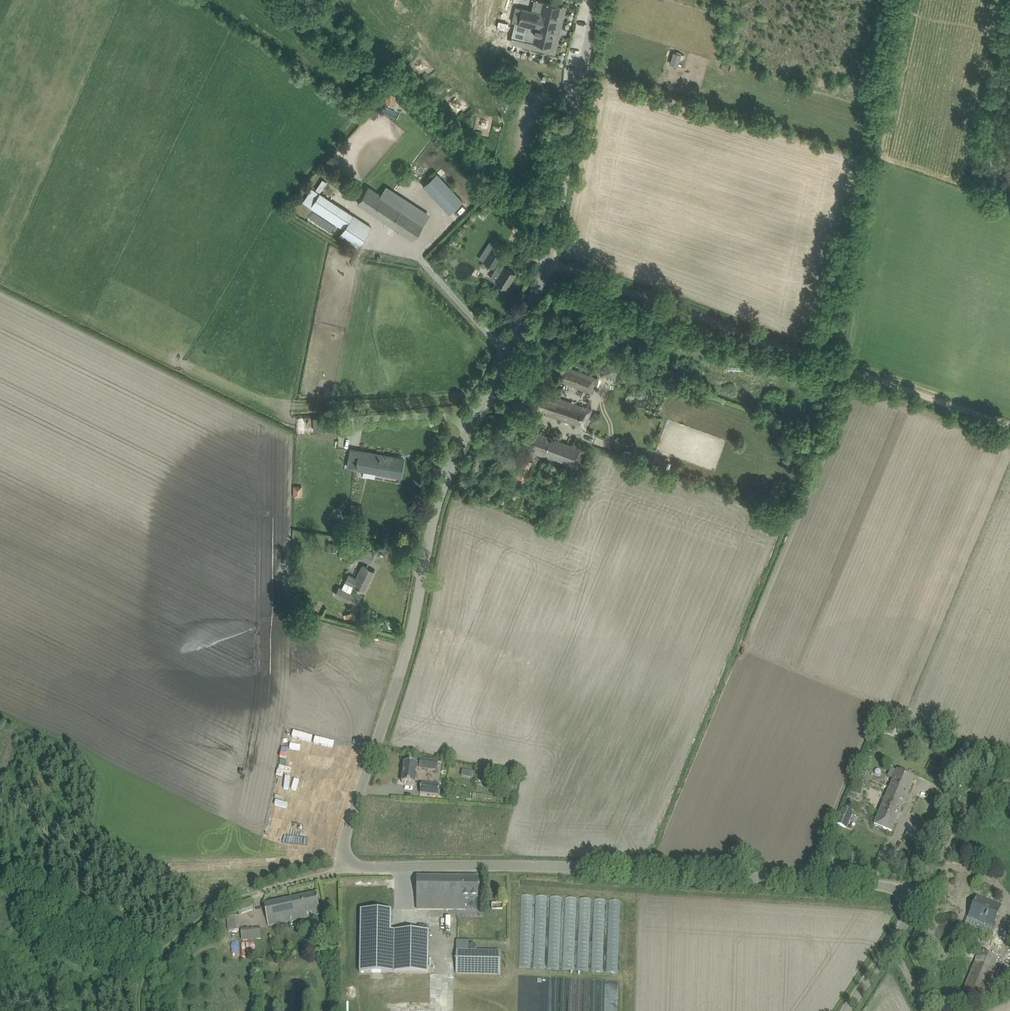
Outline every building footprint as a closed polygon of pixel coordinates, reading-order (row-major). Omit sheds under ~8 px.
[(525,40),(543,44),(551,46),(560,6),(534,0),(531,11),(516,7),(512,23),(528,26),(525,40)] [(670,63),(678,66),(683,54),(675,51),(670,63)] [(387,103),(397,102),(397,92),(386,92),(387,103)] [(449,96),(443,101),(457,116),(462,111),(464,113),(470,107),(457,93),(451,98),(449,96)] [(478,115),(475,130),(483,131),(482,136),(489,138),(493,118),(478,115)] [(423,186),(443,207),(450,214),(463,201),(437,173),(423,186)] [(329,181),(339,187),(342,181),(332,176),(329,181)] [(323,179),(318,188),(321,190),(327,181),(323,179)] [(363,195),(358,203),(413,239),(429,215),(421,210),(407,201),(402,208),(381,195),(368,187),(363,195)] [(304,201),(311,206),(311,207),(345,229),(341,235),(359,247),(371,227),(312,188),(304,201)] [(492,250),(485,261),(494,267),(501,256),(492,250)] [(501,272),(496,280),(507,287),(516,273),(502,264),(498,270),(501,272)] [(649,360),(656,362),(659,354),(651,352),(649,360)] [(607,362),(603,374),(615,379),(620,367),(607,362)] [(557,379),(565,382),(571,368),(562,364),(557,379)] [(571,368),(565,382),(589,392),(595,377),(571,368)] [(535,409),(553,415),(560,398),(522,384),(516,402),(535,409)] [(560,398),(553,415),(585,427),(591,409),(560,398)] [(529,446),(538,450),(539,450),(538,451),(580,468),(587,451),(544,434),(535,431),(529,446)] [(349,467),(391,474),(401,476),(404,458),(352,449),(349,467)] [(654,455),(652,462),(662,465),(666,467),(669,460),(664,458),(654,455)] [(513,479),(523,483),(532,462),(522,457),(513,479)] [(303,485),(293,485),(293,496),(303,496),(303,485)] [(349,528),(356,528),(357,512),(350,511),(349,528)] [(357,555),(361,557),(370,562),(375,552),(350,540),(346,548),(358,554),(357,555)] [(339,586),(336,594),(357,604),(360,598),(350,593),(354,586),(364,591),(374,571),(362,565),(356,576),(349,573),(342,588),(339,586)] [(877,741),(881,746),(887,742),(884,737),(877,741)] [(864,757),(862,764),(869,766),(871,759),(864,757)] [(412,763),(404,762),(402,782),(415,784),(417,768),(438,771),(439,762),(420,759),(420,760),(412,759),(412,763)] [(898,770),(879,816),(875,825),(891,832),(915,777),(898,770)] [(853,785),(861,789),(867,775),(858,772),(853,785)] [(421,783),(420,793),(439,795),(440,786),(421,783)] [(837,824),(846,828),(853,812),(844,808),(837,824)] [(417,886),(417,908),(465,909),(465,898),(478,898),(479,887),(479,877),(417,877),(417,886)] [(316,893),(264,904),(266,914),(269,925),(306,918),(320,915),(319,910),(320,909),(318,903),(316,893)] [(561,969),(618,971),(621,899),(579,898),(579,897),(564,896),(549,896),(535,895),(522,894),(519,966),(561,968),(561,969)] [(969,916),(986,923),(993,926),(1001,906),(977,897),(969,916)] [(360,972),(395,972),(428,973),(428,931),(395,931),(395,932),(394,932),(390,932),(390,926),(391,911),(360,911),(360,972)] [(227,917),(228,930),(240,929),(239,915),(227,917)] [(260,927),(241,929),(242,940),(261,938),(260,927)] [(457,950),(456,973),(500,974),(501,951),(457,950)] [(964,989),(973,993),(983,996),(998,958),(980,951),(964,989)]
